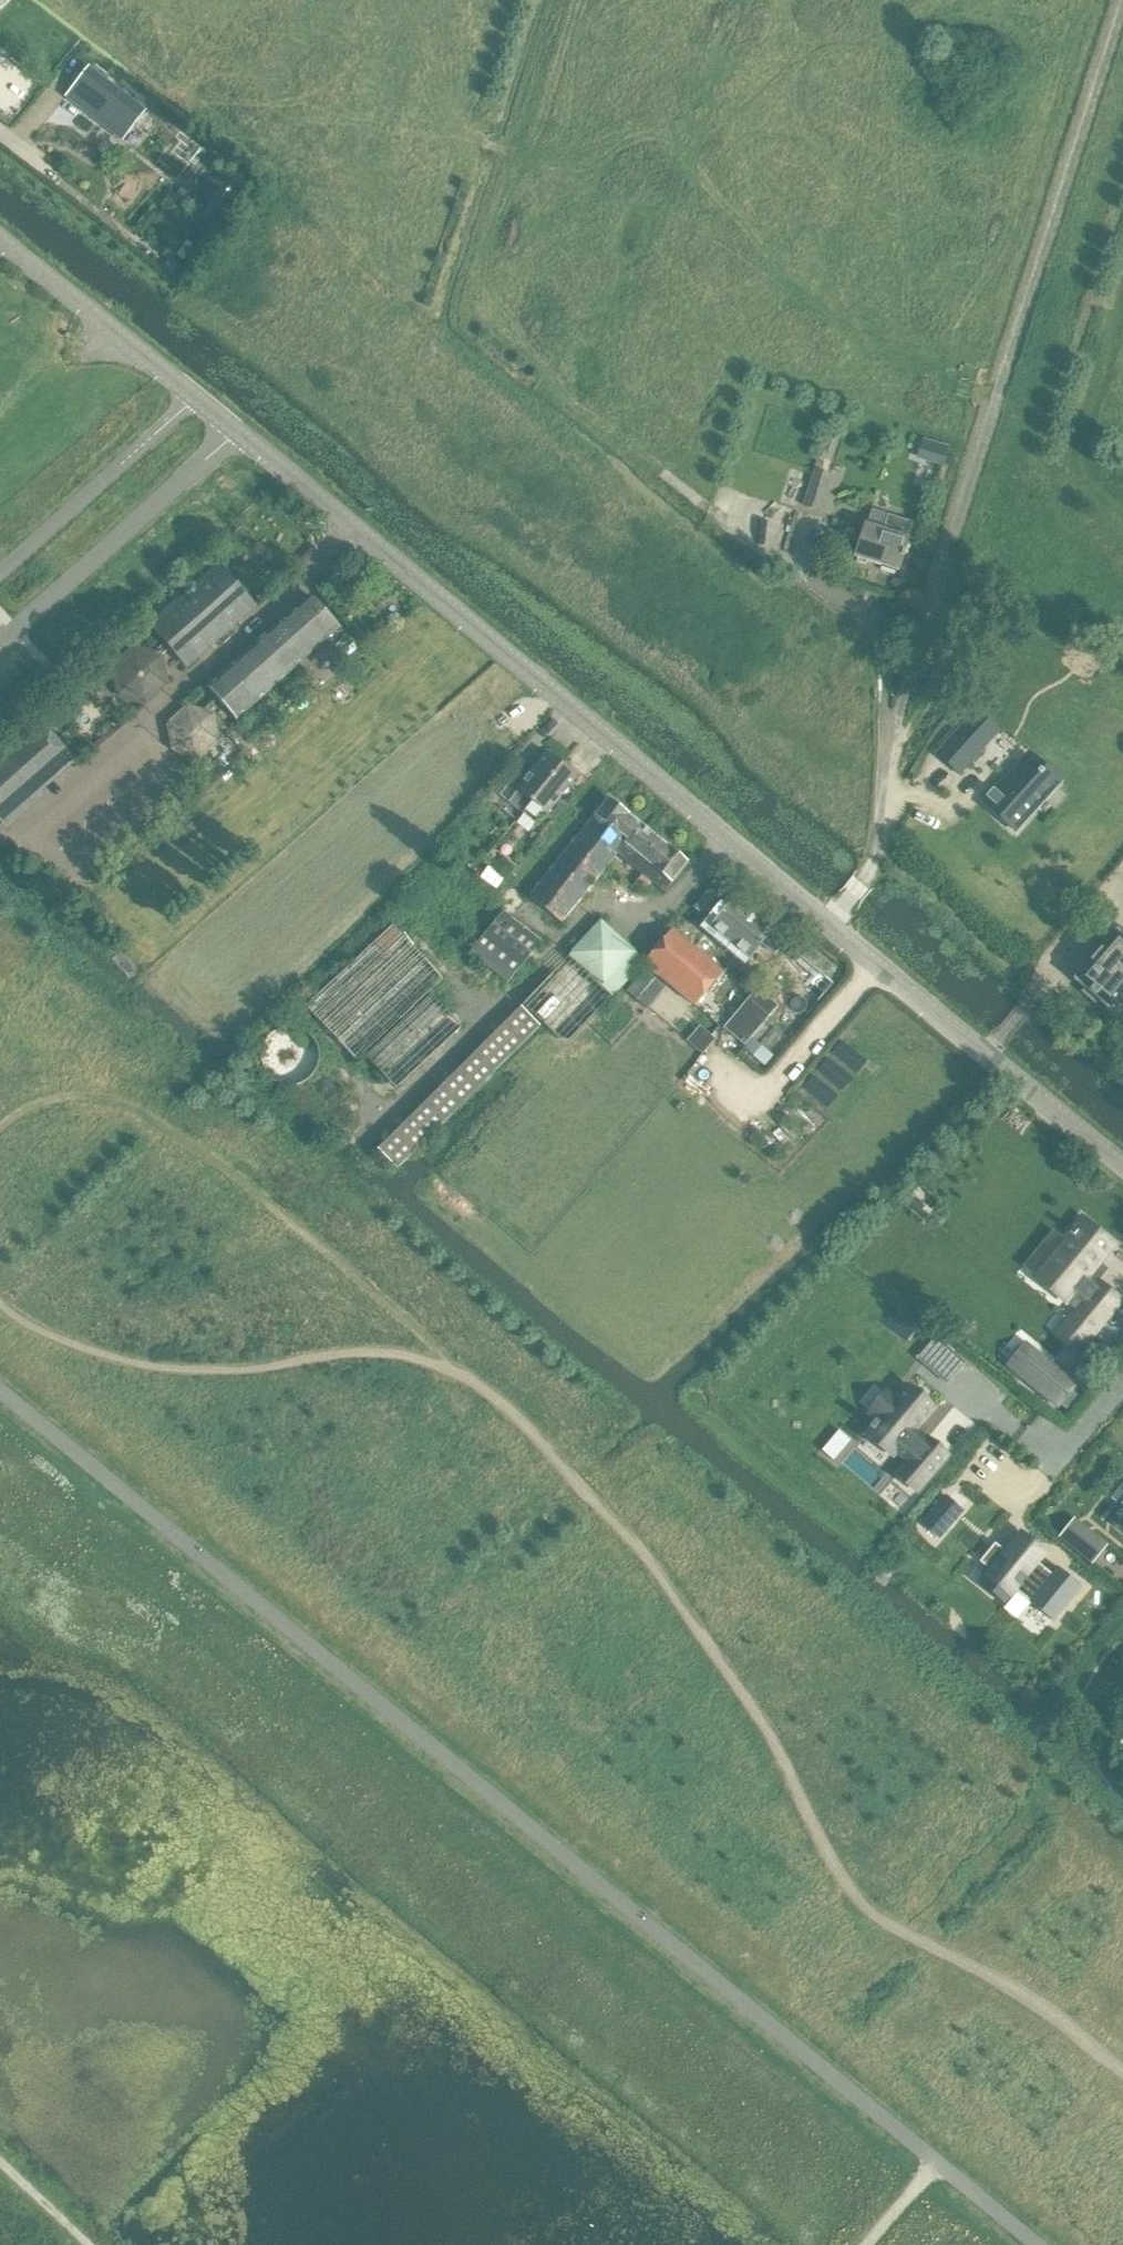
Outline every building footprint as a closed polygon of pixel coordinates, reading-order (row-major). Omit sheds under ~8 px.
[(144,112),(88,69),(66,96),(122,140),(144,112)] [(833,437),(825,434),(820,450),(828,452),(833,437)] [(948,448),(923,440),(918,455),(944,463),(948,448)] [(816,513),(826,477),(810,473),(800,508),(816,513)] [(899,572),(910,537),(865,522),(852,558),(899,572)] [(227,631),(254,608),(217,565),(150,623),(166,641),(151,654),(133,648),(112,667),(117,695),(145,704),(166,685),(160,657),(158,656),(170,646),(187,666),(218,639),(221,642),(229,634),(227,631)] [(235,720),(338,629),(308,595),(205,686),(235,720)] [(218,742),(213,713),(185,704),(164,723),(171,749),(193,762),(218,742)] [(73,763),(36,721),(0,754),(0,817),(5,823),(73,763)] [(526,809),(563,761),(548,749),(519,787),(525,792),(516,802),(526,809)] [(1026,757),(984,803),(1015,831),(1057,786),(1026,757)] [(559,796),(578,772),(563,761),(526,809),(534,816),(542,805),(548,810),(550,808),(558,813),(567,802),(559,796)] [(559,922),(616,853),(610,850),(635,820),(608,798),(528,897),(532,901),(559,922)] [(637,871),(661,841),(635,820),(610,850),(616,853),(637,871)] [(663,892),(688,863),(661,841),(637,871),(641,875),(637,880),(646,887),(650,882),(663,892)] [(532,901),(528,897),(507,880),(489,901),(502,913),(515,922),(532,901)] [(770,931),(734,900),(711,927),(747,958),(770,931)] [(508,983),(538,946),(537,940),(515,922),(502,913),(470,952),(508,983)] [(633,952),(600,921),(569,953),(603,985),(633,952)] [(356,1060),(442,980),(392,926),(306,1006),(356,1060)] [(694,1006),(722,972),(671,929),(633,974),(644,983),(654,972),(694,1006)] [(1115,932),(1074,979),(1085,988),(1081,991),(1095,1003),(1099,1000),(1109,1008),(1122,992),(1122,938),(1115,932)] [(568,1041),(611,996),(568,956),(478,1049),(489,1060),(496,1053),(505,1063),(543,1024),(558,1039),(568,1041)] [(722,1029),(743,1047),(779,1006),(758,987),(722,1029)] [(395,1089),(461,1028),(430,995),(365,1056),(395,1089)] [(296,1028),(291,1027),(286,1027),(281,1028),(276,1030),(272,1033),(268,1036),(265,1040),(262,1044),(261,1049),(260,1054),(260,1059),(261,1064),(263,1069),(265,1073),(268,1077),(272,1081),(277,1083),(281,1085),(287,1086),(292,1086),(297,1085),(302,1083),(306,1081),(310,1077),(314,1073),(316,1069),(318,1064),(319,1059),(319,1053),(318,1048),(316,1043),(313,1039),(310,1035),(306,1032),(301,1029),(296,1028)] [(387,1166),(461,1097),(446,1081),(372,1150),(387,1166)] [(1114,1243),(1081,1217),(1045,1262),(1076,1288),(1077,1286),(1086,1295),(1077,1306),(1100,1324),(1120,1300),(1097,1281),(1096,1282),(1088,1275),(1114,1243)] [(871,1429),(866,1434),(892,1456),(896,1450),(908,1461),(907,1462),(927,1478),(946,1456),(927,1439),(926,1440),(913,1430),(933,1407),(907,1386),(895,1400),(887,1393),(870,1413),(878,1420),(876,1422),(874,1421),(869,1427),(871,1429)] [(1106,1517),(1122,1531),(1122,1484),(1112,1498),(1118,1503),(1106,1517)] [(945,1496),(922,1523),(939,1537),(962,1511),(945,1496)] [(1084,1529),(1071,1544),(1092,1562),(1105,1546),(1084,1529)] [(989,1570),(978,1583),(1004,1604),(1018,1587),(1053,1616),(1050,1619),(1053,1621),(1081,1586),(1080,1585),(1080,1586),(1058,1568),(1058,1567),(1057,1566),(1051,1574),(1038,1563),(1046,1552),(1020,1531),(1004,1551),(995,1542),(979,1562),(989,1570)]
